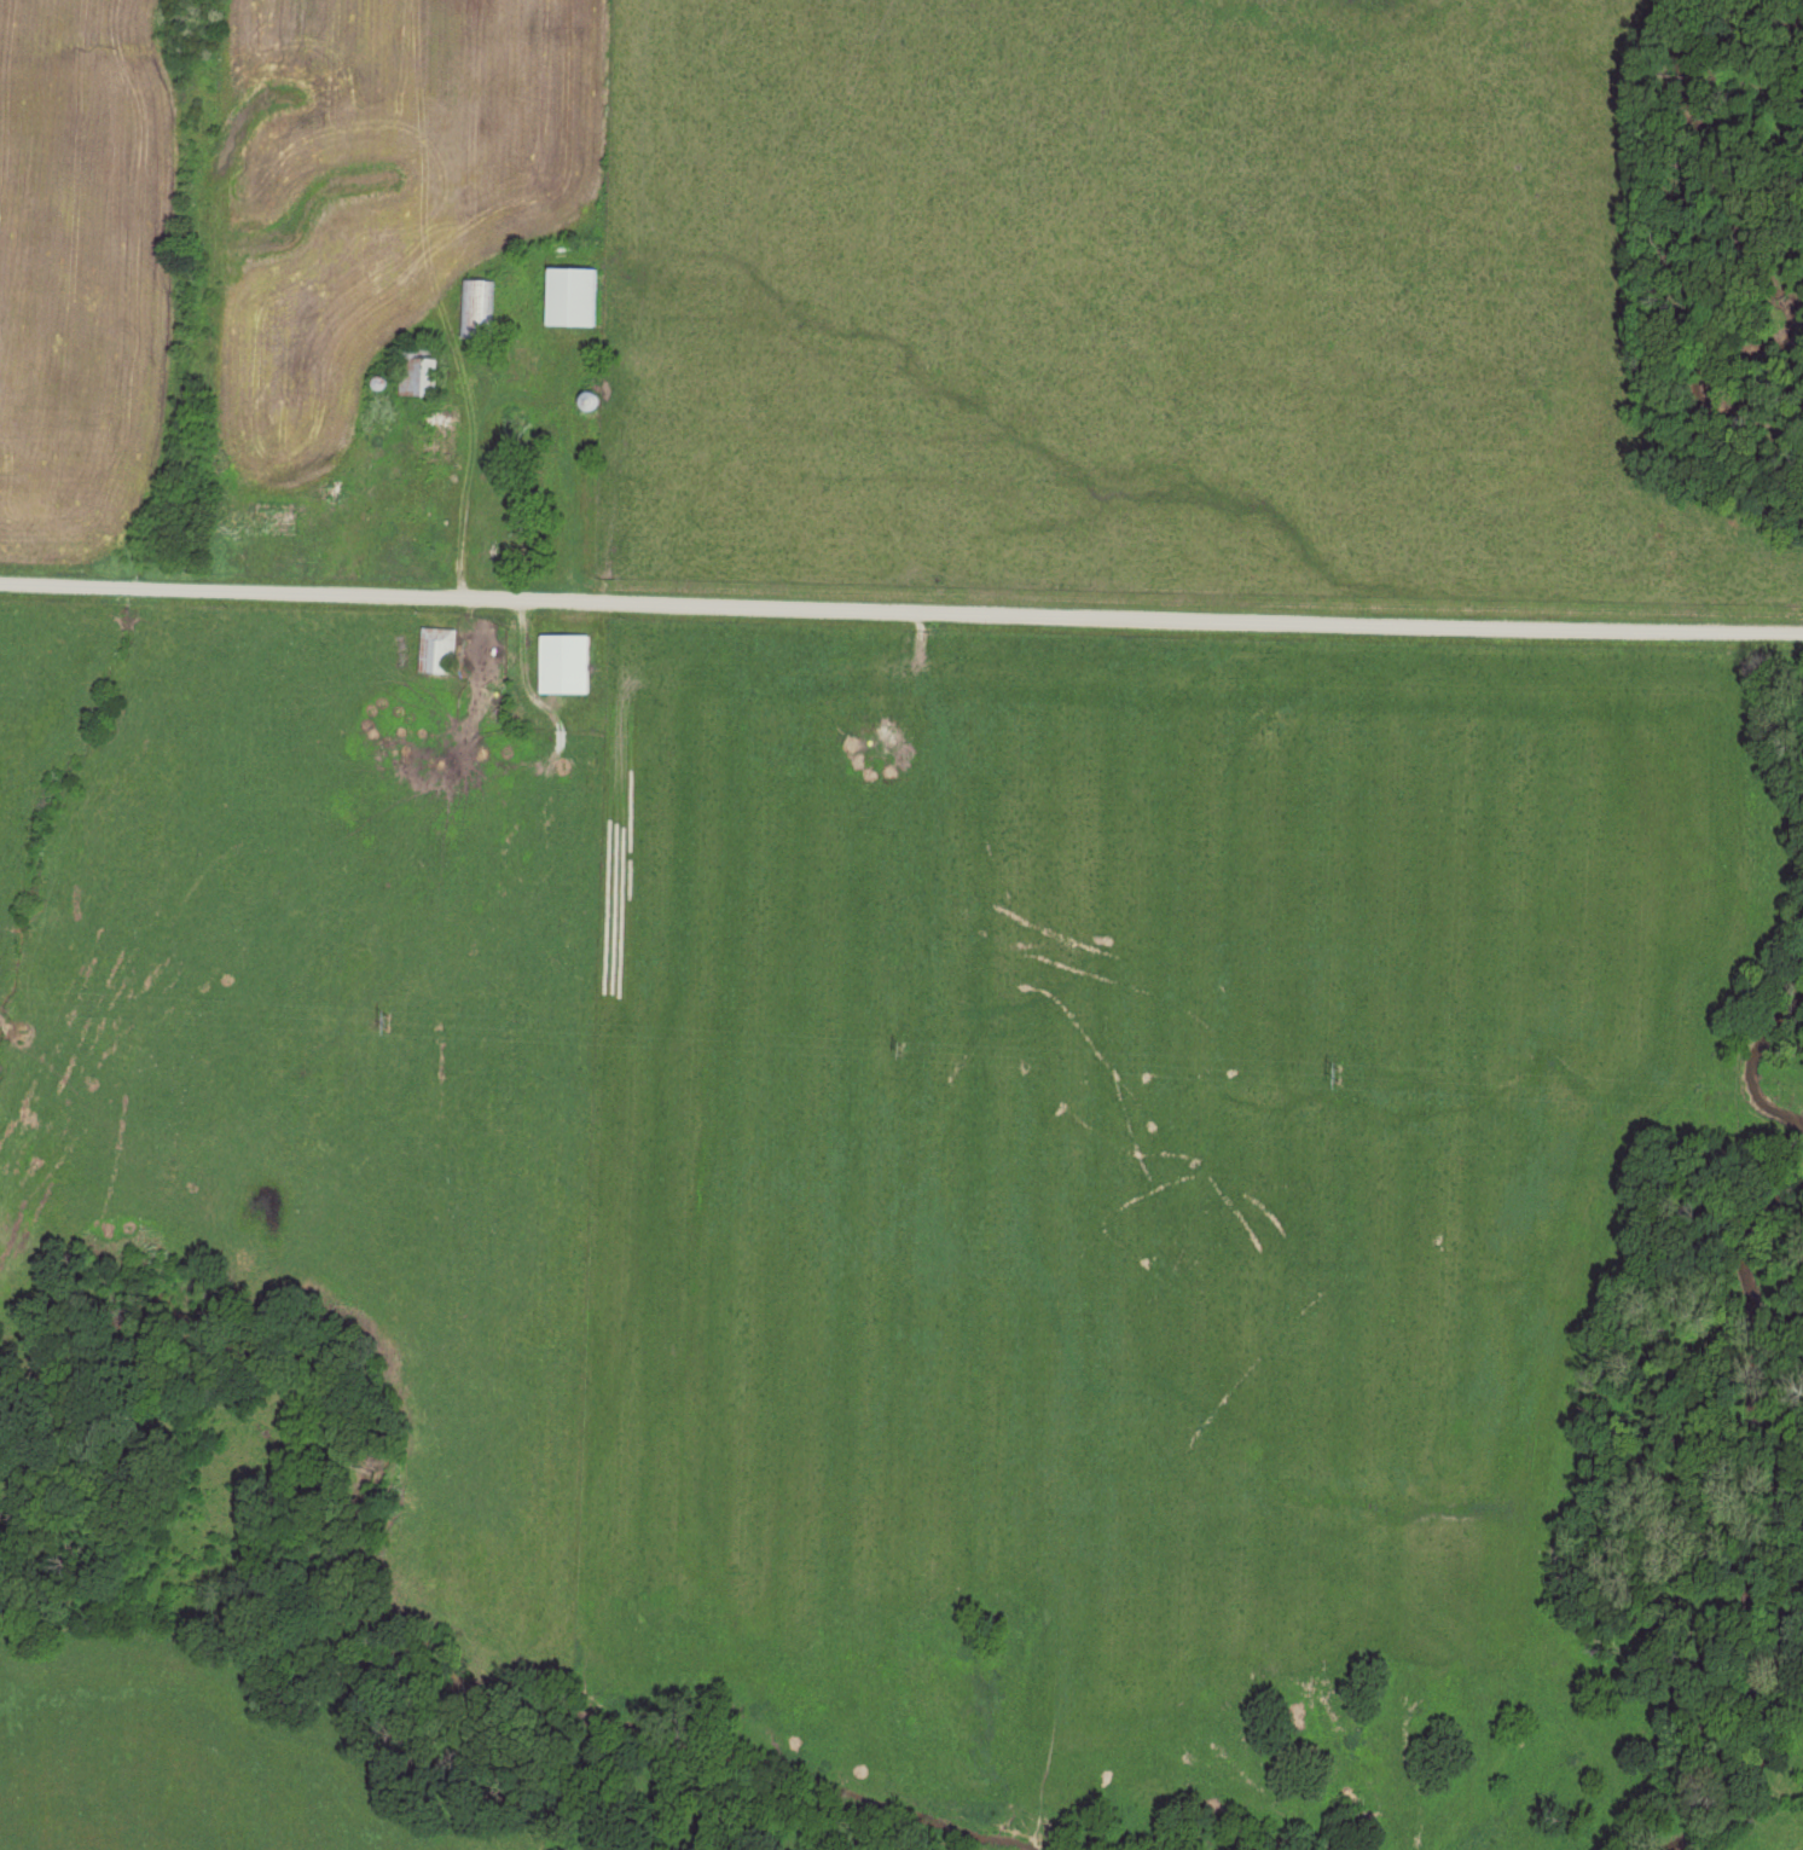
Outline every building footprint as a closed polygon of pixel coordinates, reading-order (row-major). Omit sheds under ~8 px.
[(598,270),(549,270),(548,328),(597,328),(598,270)] [(491,339),(492,281),(461,281),(460,339),(491,339)] [(439,344),(400,343),(399,397),(438,398),(439,344)] [(583,412),(599,409),(595,393),(579,397),(583,412)] [(455,629),(420,628),(419,673),(453,674),(455,629)] [(540,693),(589,693),(589,635),(540,635),(540,693)]
